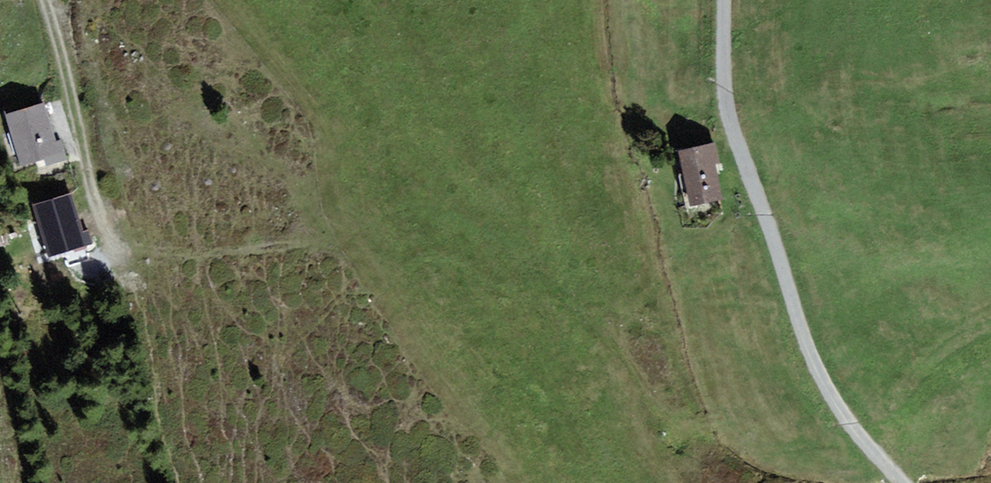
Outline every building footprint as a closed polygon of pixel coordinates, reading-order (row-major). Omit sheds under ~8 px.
[(48,109),(7,120),(22,177),(63,166),(48,109)] [(719,147),(687,153),(698,210),(729,204),(719,147)] [(74,200),(37,210),(52,261),(89,250),(74,200)]
